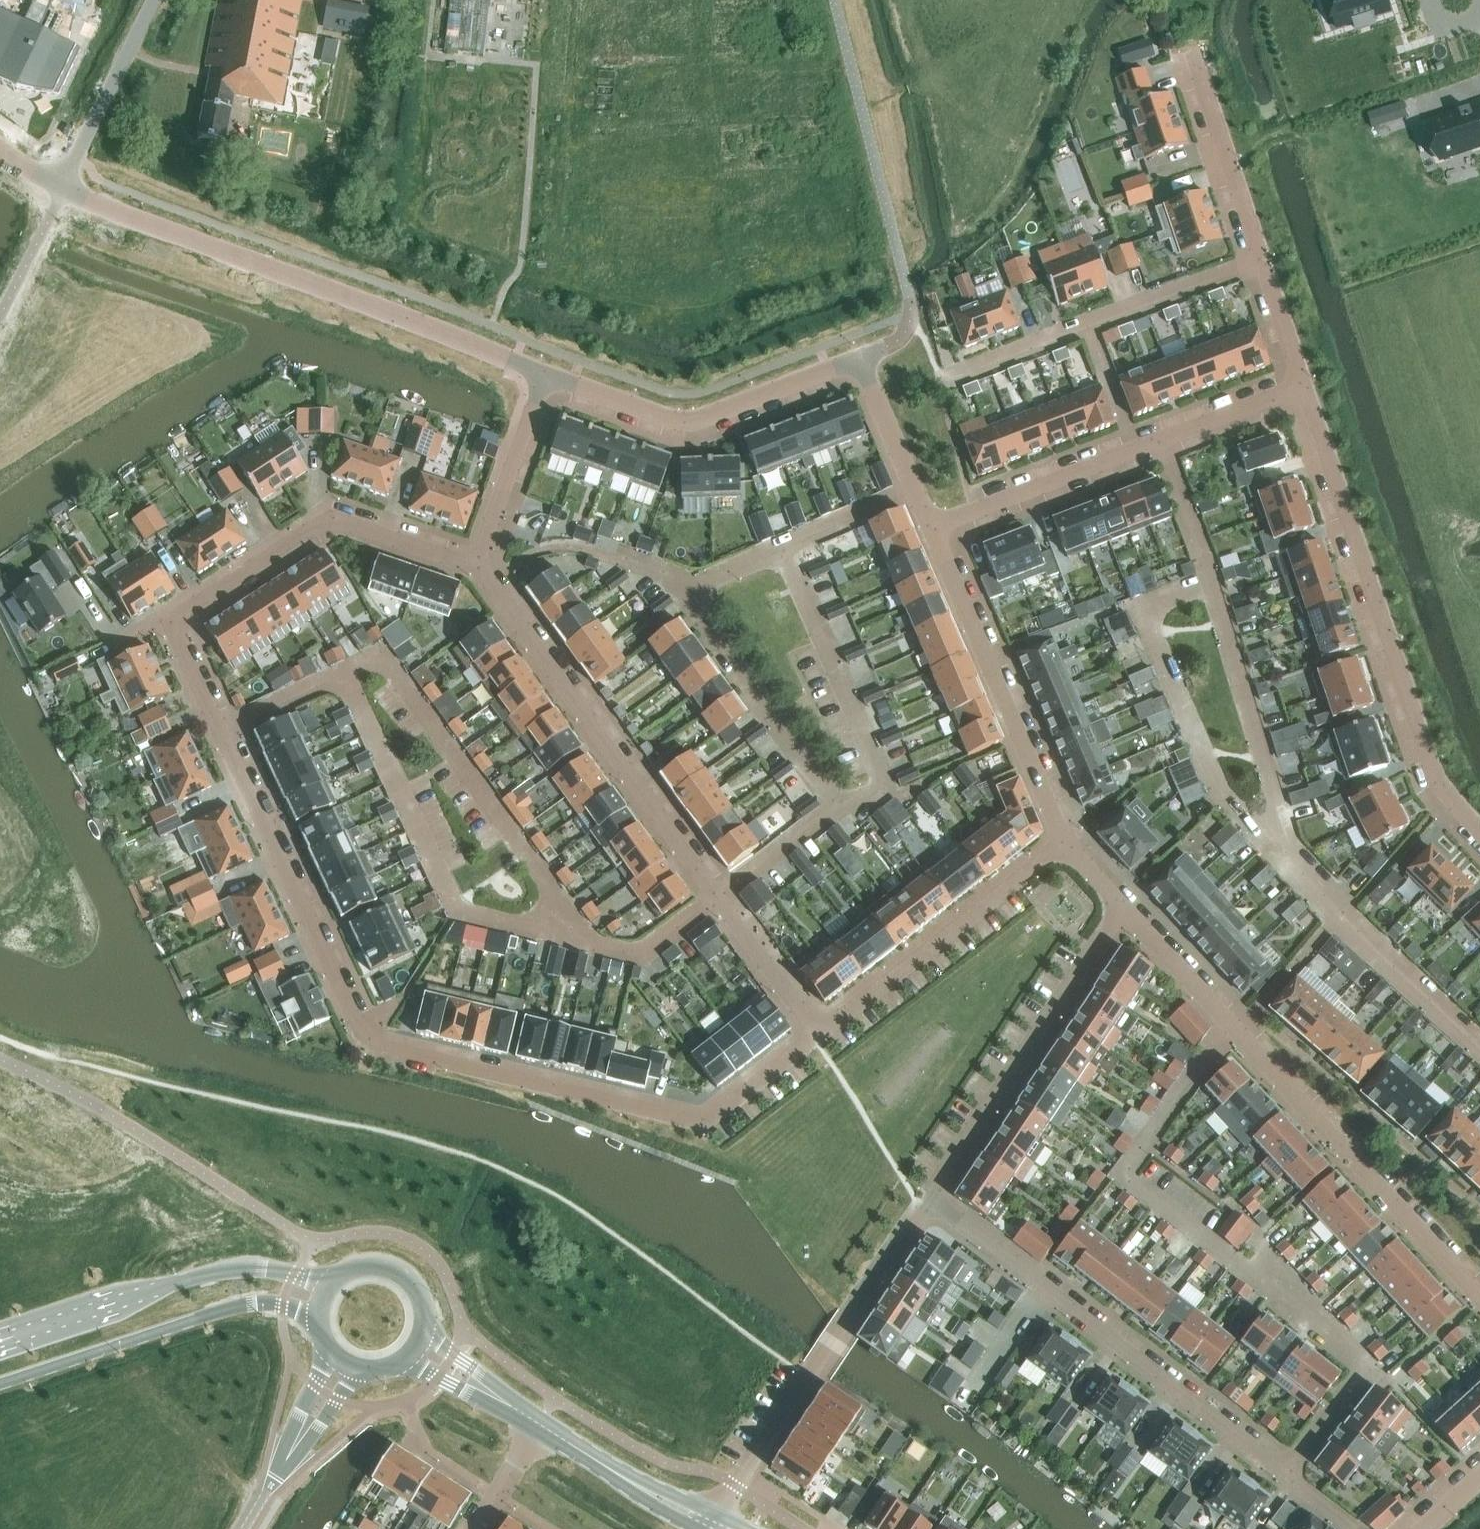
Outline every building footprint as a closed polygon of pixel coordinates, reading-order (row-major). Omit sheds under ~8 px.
[(3,2),(82,17),(85,0),(3,0),(3,2)] [(302,0),(218,0),(205,68),(211,69),(210,73),(199,138),(226,143),(234,96),(282,105),(302,0)] [(444,51),(483,55),(489,0),(450,0),(444,51)] [(1335,27),(1353,21),(1354,21),(1353,18),(1369,13),(1370,16),(1371,16),(1389,10),(1385,0),(1326,0),(1335,27)] [(337,28),(340,7),(327,5),(324,25),(337,28)] [(326,40),(323,52),(336,55),(338,42),(326,40)] [(1119,99),(1111,101),(1123,138),(1134,134),(1180,119),(1171,93),(1151,99),(1142,71),(1113,80),(1119,99)] [(1402,103),(1389,108),(1393,120),(1406,116),(1402,103)] [(1427,124),(1439,160),(1479,146),(1479,106),(1427,124)] [(1142,160),(1188,145),(1179,119),(1134,134),(1142,160)] [(1125,196),(1148,188),(1144,176),(1121,184),(1125,196)] [(1148,188),(1125,196),(1129,208),(1152,200),(1148,188)] [(1163,233),(1213,217),(1204,192),(1154,209),(1163,233)] [(1213,217),(1163,233),(1156,235),(1159,244),(1170,240),(1176,257),(1221,241),(1213,217)] [(1083,298),(1109,288),(1089,235),(1062,245),(1065,253),(1066,252),(1083,298)] [(1119,249),(1127,272),(1139,268),(1131,244),(1119,249)] [(1127,272),(1119,249),(1107,253),(1116,276),(1127,272)] [(1066,252),(1065,253),(1040,262),(1057,307),(1083,298),(1066,252)] [(1014,262),(1023,285),(1035,280),(1026,257),(1014,262)] [(1014,262),(1003,266),(1012,289),(1023,285),(1014,262)] [(967,275),(954,279),(962,300),(975,295),(967,275)] [(1214,292),(1219,303),(1226,300),(1222,289),(1214,292)] [(978,302),(992,339),(1001,336),(1001,335),(1020,328),(1006,292),(978,302)] [(1207,295),(1211,306),(1219,303),(1214,292),(1207,295)] [(978,302),(951,313),(964,349),(983,342),(984,342),(992,339),(978,302)] [(1169,309),(1174,320),(1181,317),(1177,306),(1169,309)] [(1162,312),(1166,323),(1174,320),(1169,309),(1162,312)] [(1125,326),(1129,337),(1136,334),(1132,323),(1125,326)] [(1117,329),(1121,340),(1129,337),(1125,326),(1117,329)] [(1255,328),(1231,336),(1245,373),(1244,373),(1245,375),(1269,366),(1255,328)] [(1231,336),(1209,345),(1222,381),(1244,373),(1245,373),(1231,336)] [(1200,390),(1222,381),(1209,345),(1186,353),(1200,390)] [(1059,351),(1063,362),(1071,359),(1067,348),(1059,351)] [(1052,354),(1056,365),(1063,362),(1059,351),(1052,354)] [(1178,398),(1200,390),(1186,353),(1164,362),(1178,398)] [(1164,362),(1141,370),(1155,407),(1156,406),(1178,398),(1164,362)] [(1014,368),(1018,379),(1026,376),(1022,365),(1014,368)] [(1007,371),(1011,382),(1018,379),(1014,368),(1007,371)] [(1141,370),(1118,379),(1133,418),(1157,409),(1156,406),(1155,407),(1141,370)] [(969,385),(974,396),(981,393),(977,382),(969,385)] [(962,388),(966,399),(974,396),(969,385),(962,388)] [(1099,386),(1076,395),(1090,432),(1089,432),(1090,434),(1114,425),(1099,386)] [(1076,395),(1053,404),(1067,440),(1089,432),(1090,432),(1076,395)] [(825,413),(838,446),(865,436),(851,399),(838,404),(839,408),(826,413),(825,413)] [(1045,449),(1067,440),(1053,404),(1031,412),(1045,449)] [(799,423),(811,456),(838,446),(825,413),(826,413),(824,409),(812,414),(813,418),(800,423),(799,423)] [(321,410),(308,410),(308,435),(320,435),(321,410)] [(321,410),(320,435),(333,435),(333,411),(321,410)] [(1022,457),(1045,449),(1031,412),(1009,421),(1022,457)] [(589,431),(588,431),(575,426),(576,423),(563,418),(550,455),(577,465),(589,431)] [(772,433),(785,466),(811,456),(799,423),(800,423),(798,419),(785,424),(787,428),(773,433),(772,433)] [(983,419),(959,428),(977,477),(1002,468),(1001,465),(1000,466),(986,429),(987,429),(983,419)] [(1022,457),(1009,421),(987,429),(986,429),(1000,466),(1001,465),(1022,457)] [(423,431),(411,427),(403,450),(415,454),(423,431)] [(588,431),(589,431),(577,465),(603,474),(604,475),(616,441),(615,440),(601,436),(603,432),(590,428),(588,431)] [(785,466),(772,433),(773,433),(772,429),(759,434),(760,438),(745,443),(758,477),(785,466)] [(258,446),(284,487),(307,472),(281,431),(258,446)] [(434,435),(423,431),(415,454),(426,458),(434,435)] [(483,432),(480,442),(496,448),(499,438),(483,432)] [(615,440),(616,441),(604,475),(603,474),(601,481),(610,485),(614,473),(631,479),(632,480),(643,450),(642,450),(628,445),(629,442),(616,437),(615,440)] [(1246,487),(1262,482),(1258,470),(1284,461),(1283,458),(1287,456),(1281,440),(1278,441),(1276,437),(1238,450),(1242,464),(1232,467),(1239,489),(1246,487)] [(480,442),(476,441),(471,453),(495,461),(499,449),(496,448),(480,442)] [(359,488),(371,451),(343,442),(331,478),(359,488)] [(284,487),(258,446),(235,461),(261,502),(284,487)] [(642,450),(643,450),(632,480),(631,479),(630,484),(657,494),(670,460),(655,455),(656,451),(643,447),(642,450)] [(387,497),(399,461),(371,451),(359,488),(387,497)] [(738,462),(722,463),(722,459),(709,460),(711,499),(740,498),(738,462)] [(709,460),(696,460),(697,463),(680,464),(682,500),(711,499),(709,460)] [(892,487),(882,463),(871,468),(881,492),(892,487)] [(231,496),(242,490),(229,469),(218,475),(231,496)] [(218,475),(208,482),(221,503),(231,496),(218,475)] [(421,475),(408,511),(436,521),(449,484),(421,475)] [(1136,489),(1150,526),(1171,518),(1157,481),(1156,481),(1154,478),(1144,482),(1145,485),(1136,489)] [(1266,519),(1266,518),(1304,506),(1302,502),(1306,501),(1300,484),(1297,485),(1296,483),(1272,490),(1269,479),(1262,482),(1246,487),(1250,499),(1254,498),(1261,520),(1266,519)] [(849,481),(837,486),(845,505),(856,500),(849,481)] [(477,494),(449,484),(436,521),(464,530),(477,494)] [(1136,489),(1115,497),(1129,534),(1150,526),(1136,489)] [(825,494),(813,498),(821,517),(832,513),(825,494)] [(1095,505),(1109,542),(1129,534),(1115,497),(1095,505)] [(798,503),(784,508),(792,529),(799,526),(805,524),(798,503)] [(1074,512),(1088,550),(1109,542),(1095,505),(1074,512)] [(554,506),(549,517),(557,520),(561,508),(554,506)] [(1304,506),(1266,518),(1266,519),(1270,530),(1258,534),(1266,556),(1288,549),(1285,538),(1311,529),(1310,526),(1314,525),(1308,508),(1305,509),(1304,506)] [(167,528),(153,507),(143,514),(156,534),(167,528)] [(912,531),(903,510),(874,521),(875,522),(868,525),(877,546),(912,531)] [(222,559),(247,543),(226,511),(201,527),(222,559)] [(764,512),(749,518),(759,544),(774,538),(764,512)] [(1067,558),(1088,550),(1074,512),(1053,521),(1067,558)] [(143,514),(133,520),(146,541),(156,534),(143,514)] [(177,543),(198,575),(222,559),(201,527),(177,543)] [(581,541),(585,530),(577,527),(573,539),(581,541)] [(1009,537),(1006,538),(1023,582),(1045,574),(1047,578),(1058,574),(1050,552),(1039,556),(1029,530),(1026,531),(1025,527),(1008,534),(1009,537)] [(592,532),(585,530),(581,541),(588,544),(592,532)] [(912,531),(877,546),(886,567),(921,552),(912,531)] [(1006,538),(1003,540),(1002,536),(985,543),(986,546),(983,547),(993,573),(980,578),(990,600),(1003,595),(1001,591),(1023,582),(1006,538)] [(643,551),(647,540),(640,537),(636,549),(643,551)] [(647,540),(643,551),(651,554),(655,543),(647,540)] [(1327,564),(1320,542),(1275,557),(1282,579),(1327,564)] [(323,551),(303,564),(326,599),(346,586),(323,551)] [(71,579),(53,552),(40,561),(41,562),(29,570),(36,579),(13,594),(39,634),(44,631),(45,632),(54,626),(53,625),(66,617),(49,591),(56,587),(57,588),(71,579)] [(75,560),(83,572),(95,564),(87,552),(75,560)] [(930,573),(921,552),(886,567),(895,588),(930,573)] [(130,569),(129,569),(152,605),(174,591),(151,555),(130,569)] [(371,583),(369,590),(408,604),(407,605),(408,605),(420,571),(419,571),(419,572),(380,558),(380,557),(379,557),(369,584),(371,584),(371,583)] [(595,571),(599,562),(587,558),(584,567),(595,571)] [(130,569),(124,560),(102,575),(130,619),(152,605),(129,569),(130,569)] [(827,562),(817,567),(821,576),(831,571),(827,562)] [(1180,567),(1185,578),(1196,574),(1191,563),(1180,567)] [(303,564),(283,577),(306,612),(326,599),(303,564)] [(1282,579),(1290,600),(1296,598),(1296,597),(1334,585),(1327,564),(1282,579)] [(817,567),(807,571),(811,580),(821,576),(817,567)] [(1148,567),(1137,571),(1141,582),(1152,578),(1148,567)] [(1235,579),(1232,568),(1220,571),(1224,583),(1235,579)] [(570,588),(556,569),(525,591),(539,610),(570,588)] [(420,571),(408,605),(409,604),(448,618),(450,610),(450,611),(451,612),(461,585),(459,584),(459,586),(420,572),(420,571)] [(623,572),(614,578),(620,586),(629,580),(623,572)] [(930,573),(895,588),(904,609),(939,594),(930,573)] [(283,577),(264,590),(287,625),(306,612),(283,577)] [(614,578),(605,585),(611,593),(620,586),(614,578)] [(1157,589),(1152,578),(1141,582),(1145,593),(1157,589)] [(1303,618),(1341,606),(1334,585),(1296,597),(1296,598),(1303,618)] [(583,606),(570,588),(539,610),(553,629),(583,606)] [(264,590),(244,602),(267,637),(287,625),(264,590)] [(1115,605),(1111,593),(1100,598),(1104,609),(1115,605)] [(939,594),(904,609),(913,630),(948,615),(939,594)] [(667,596),(659,602),(664,610),(673,604),(667,596)] [(244,602),(225,615),(248,650),(267,637),(244,602)] [(659,602),(650,609),(656,617),(664,610),(659,602)] [(845,604),(835,609),(839,618),(849,613),(845,604)] [(1089,615),(1084,604),(1073,608),(1078,619),(1089,615)] [(1255,605),(1244,608),(1248,620),(1259,616),(1255,605)] [(583,606),(553,629),(566,647),(597,625),(583,606)] [(1303,618),(1310,639),(1348,626),(1341,606),(1303,618)] [(1244,608),(1233,612),(1236,624),(1248,620),(1244,608)] [(835,609),(825,613),(829,622),(839,618),(835,609)] [(1060,610),(1038,618),(1042,630),(1065,622),(1060,610)] [(225,615),(205,628),(228,663),(248,650),(225,615)] [(948,615),(913,630),(922,651),(957,636),(948,615)] [(393,651),(413,637),(400,619),(399,620),(402,624),(384,637),(393,651)] [(661,662),(692,640),(678,621),(648,643),(661,662)] [(466,670),(471,667),(470,666),(504,642),(491,623),(452,651),(466,670)] [(597,625),(566,647),(580,665),(610,643),(597,625)] [(1310,639),(1317,661),(1355,648),(1355,647),(1358,646),(1355,635),(1351,636),(1348,626),(1310,639)] [(1132,627),(1121,631),(1126,643),(1137,638),(1132,627)] [(376,628),(366,635),(373,645),(383,638),(376,628)] [(1048,631),(1032,637),(1036,646),(1036,647),(1052,640),(1048,631)] [(1110,636),(1115,647),(1126,643),(1121,631),(1110,636)] [(957,636),(922,651),(931,672),(966,657),(957,636)] [(661,662),(675,681),(705,659),(692,640),(661,662)] [(1027,678),(1062,663),(1052,640),(1036,647),(1017,655),(1027,678)] [(415,651),(407,642),(394,652),(401,662),(415,651)] [(471,667),(482,683),(483,683),(517,659),(504,642),(470,666),(471,667)] [(610,643),(580,665),(593,685),(624,662),(610,643)] [(863,646),(853,650),(857,659),(867,655),(863,646)] [(158,670),(147,647),(110,664),(107,657),(96,662),(110,692),(111,693),(158,670)] [(1268,647),(1257,651),(1261,662),(1272,658),(1268,647)] [(337,663),(344,659),(339,648),(332,652),(337,663)] [(853,650),(843,655),(847,664),(857,659),(853,650)] [(1257,651),(1245,655),(1249,666),(1261,662),(1257,651)] [(330,666),(337,663),(332,652),(325,655),(330,666)] [(966,657),(931,672),(940,693),(975,678),(966,657)] [(81,672),(75,659),(51,670),(57,683),(81,672)] [(481,684),(494,701),(495,702),(529,677),(517,659),(483,683),(482,683),(481,684)] [(688,699),(719,677),(705,659),(675,681),(688,699)] [(1363,683),(1362,680),(1365,679),(1359,662),(1356,663),(1355,660),(1311,675),(1319,698),(1363,683)] [(1036,699),(1071,684),(1062,663),(1027,678),(1036,699)] [(305,678),(299,667),(290,671),(296,682),(305,678)] [(1150,668),(1139,673),(1144,684),(1155,680),(1150,668)] [(277,675),(284,685),(293,680),(286,669),(277,675)] [(110,692),(99,697),(103,706),(114,701),(122,716),(169,694),(158,670),(111,693),(110,692)] [(1133,689),(1144,684),(1139,673),(1128,678),(1133,689)] [(542,694),(529,677),(495,702),(494,701),(490,704),(504,723),(505,722),(505,721),(542,694)] [(688,699),(689,700),(702,718),(732,696),(719,677),(688,699)] [(940,693),(949,714),(984,699),(975,678),(940,693)] [(1255,686),(1258,698),(1270,694),(1266,683),(1255,686)] [(1319,698),(1324,714),(1313,718),(1316,728),(1330,723),(1329,720),(1371,706),(1370,703),(1373,702),(1367,685),(1364,686),(1363,683),(1319,698)] [(437,690),(432,684),(422,691),(427,697),(437,690)] [(1045,720),(1080,705),(1071,684),(1036,699),(1045,720)] [(606,702),(613,697),(607,688),(599,693),(606,702)] [(881,688),(871,692),(875,701),(885,697),(881,688)] [(427,697),(432,704),(441,697),(437,690),(427,697)] [(871,692),(861,697),(865,706),(875,701),(871,692)] [(555,712),(542,694),(505,721),(505,722),(518,740),(521,737),(520,737),(555,712)] [(240,696),(232,700),(237,710),(245,706),(240,696)] [(732,696),(702,718),(715,737),(746,715),(732,696)] [(1151,700),(1133,708),(1140,723),(1146,720),(1157,715),(1168,710),(1169,710),(1163,697),(1152,702),(1151,700)] [(984,699),(949,714),(958,735),(993,720),(984,699)] [(886,702),(875,706),(880,718),(891,713),(886,702)] [(1054,741),(1089,726),(1080,705),(1045,720),(1054,741)] [(620,706),(613,711),(620,721),(627,716),(620,706)] [(138,718),(143,729),(166,719),(160,707),(138,718)] [(350,716),(346,709),(332,716),(335,723),(350,716)] [(1168,710),(1157,715),(1162,726),(1173,722),(1168,710)] [(521,737),(533,755),(534,754),(568,729),(555,712),(520,737),(521,737)] [(264,755),(264,756),(302,739),(302,740),(308,737),(297,713),(253,734),(264,755)] [(891,714),(878,720),(883,731),(896,725),(891,714)] [(1146,720),(1151,731),(1162,726),(1157,715),(1146,720)] [(339,730),(353,723),(350,716),(335,723),(339,730)] [(143,729),(149,741),(171,730),(166,719),(143,729)] [(448,726),(452,732),(462,725),(457,719),(448,726)] [(993,720),(958,735),(967,756),(1002,742),(993,720)] [(1379,744),(1378,741),(1381,740),(1376,723),(1372,724),(1371,721),(1327,736),(1335,759),(1337,759),(1336,758),(1379,744)] [(335,723),(325,728),(328,735),(339,730),(335,723)] [(467,731),(462,725),(452,732),(457,739),(467,731)] [(633,725),(626,730),(633,739),(640,734),(633,725)] [(761,725),(752,731),(758,739),(767,733),(761,725)] [(1063,762),(1098,747),(1089,726),(1054,741),(1063,762)] [(1289,728),(1281,731),(1284,743),(1293,740),(1289,728)] [(581,747),(568,729),(534,754),(547,772),(581,747)] [(899,730),(889,734),(893,743),(903,739),(899,730)] [(752,731),(743,738),(749,746),(758,739),(752,731)] [(1269,735),(1273,746),(1284,743),(1281,731),(1269,735)] [(200,759),(196,751),(187,733),(152,749),(165,776),(200,759)] [(889,734),(879,739),(883,747),(893,743),(889,734)] [(302,739),(264,756),(264,755),(263,756),(273,779),(312,761),(312,760),(302,740),(302,739)] [(1293,740),(1284,743),(1273,746),(1276,758),(1299,751),(1296,739),(1293,740)] [(647,743),(640,748),(646,758),(653,753),(647,743)] [(1336,758),(1337,759),(1344,781),(1387,767),(1386,764),(1389,763),(1383,746),(1380,747),(1379,744),(1336,758)] [(1072,783),(1107,768),(1098,747),(1063,762),(1072,783)] [(1173,753),(1178,764),(1189,760),(1185,748),(1173,753)] [(356,767),(371,760),(367,753),(353,760),(356,767)] [(673,795),(704,773),(690,753),(666,770),(659,776),(673,795)] [(473,761),(478,767),(487,760),(483,754),(473,761)] [(553,780),(566,798),(599,773),(586,755),(553,780)] [(285,801),(285,800),(326,781),(326,782),(330,780),(319,757),(312,760),(312,761),(273,779),(284,802),(285,801)] [(165,776),(178,803),(213,786),(204,768),(200,759),(165,776)] [(371,760),(356,767),(360,774),(374,767),(371,760)] [(492,767),(487,760),(478,767),(482,774),(492,767)] [(666,770),(660,761),(652,766),(659,776),(666,770)] [(788,762),(779,769),(785,776),(794,770),(788,762)] [(961,781),(970,774),(963,765),(954,772),(961,781)] [(1107,768),(1072,783),(1082,806),(1117,791),(1107,768)] [(779,769),(770,775),(776,783),(785,776),(779,769)] [(899,786),(919,777),(916,769),(895,777),(899,786)] [(1022,850),(1040,836),(1040,835),(1041,834),(1041,833),(1015,771),(992,780),(1006,814),(999,820),(1022,850)] [(612,791),(599,773),(566,798),(579,816),(582,814),(581,813),(612,791)] [(704,773),(673,795),(687,813),(717,791),(704,773)] [(1173,782),(1178,794),(1200,784),(1195,773),(1173,782)] [(961,781),(968,790),(977,782),(970,774),(961,781)] [(326,782),(326,781),(285,800),(285,801),(296,823),(336,804),(326,782)] [(1183,806),(1205,796),(1200,784),(1178,794),(1183,806)] [(1354,827),(1356,827),(1355,826),(1395,806),(1394,803),(1397,801),(1389,785),(1386,787),(1384,784),(1349,802),(1345,793),(1324,804),(1329,814),(1344,806),(1354,827)] [(522,786),(511,793),(516,800),(524,794),(527,792),(522,786)] [(1308,789),(1303,791),(1307,802),(1312,800),(1308,789)] [(582,814),(593,830),(594,831),(625,808),(612,791),(581,813),(582,814)] [(731,809),(717,791),(687,813),(700,832),(731,809)] [(934,801),(926,791),(917,799),(924,808),(934,801)] [(1307,802),(1303,791),(1288,795),(1291,807),(1293,806),(1307,802)] [(502,801),(506,807),(516,800),(511,793),(502,801)] [(523,805),(529,800),(524,794),(516,800),(506,807),(511,813),(523,805)] [(796,811),(802,819),(820,806),(814,799),(796,811)] [(924,808),(932,818),(941,810),(934,801),(924,808)] [(395,811),(391,804),(377,811),(380,818),(395,811)] [(150,815),(155,827),(177,817),(172,805),(150,815)] [(241,833),(228,806),(194,823),(206,849),(241,833)] [(1397,809),(1395,806),(1355,826),(1356,827),(1366,847),(1406,827),(1405,825),(1408,823),(1400,807),(1397,809)] [(637,826),(625,808),(594,831),(593,830),(591,832),(603,849),(604,850),(637,826)] [(889,818),(882,808),(872,816),(880,825),(889,818)] [(731,809),(700,832),(713,850),(744,828),(731,809)] [(380,818),(384,825),(398,818),(395,811),(380,818)] [(1113,854),(1141,828),(1125,811),(1097,836),(1113,854)] [(345,834),(334,812),(298,829),(309,851),(345,834)] [(183,828),(177,817),(155,827),(160,838),(183,828)] [(880,825),(887,835),(897,827),(889,818),(880,825)] [(981,834),(1004,864),(1022,850),(999,820),(981,834)] [(834,841),(844,834),(836,825),(827,832),(834,841)] [(650,843),(637,826),(604,850),(603,849),(602,850),(616,869),(624,863),(623,863),(650,843)] [(358,828),(345,834),(309,851),(307,851),(318,874),(361,854),(361,853),(354,839),(362,836),(358,828)] [(744,828),(713,850),(727,869),(758,847),(744,828)] [(1141,828),(1113,854),(1129,871),(1157,845),(1141,828)] [(206,849),(219,876),(254,860),(241,833),(206,849)] [(545,840),(540,833),(530,840),(535,847),(545,840)] [(1237,833),(1228,841),(1236,850),(1245,842),(1237,833)] [(834,841),(842,851),(845,848),(851,843),(844,834),(834,841)] [(1004,864),(981,834),(963,848),(986,878),(1004,864)] [(535,847),(540,853),(550,846),(545,840),(535,847)] [(1219,850),(1227,859),(1236,850),(1228,841),(1219,850)] [(624,863),(635,879),(636,880),(663,861),(650,843),(623,863),(624,863)] [(415,855),(412,848),(398,855),(401,862),(415,855)] [(842,851),(833,857),(852,881),(864,872),(845,848),(842,851)] [(945,862),(968,892),(986,878),(963,848),(945,862)] [(796,866),(805,859),(798,849),(788,857),(796,866)] [(1405,874),(1425,895),(1451,868),(1450,867),(1449,868),(1441,860),(1441,859),(1433,851),(1432,851),(1430,849),(1405,874)] [(318,874),(329,897),(330,897),(330,896),(366,879),(375,875),(364,852),(361,853),(361,854),(318,874)] [(1378,853),(1362,871),(1372,879),(1388,861),(1378,853)] [(968,892),(945,862),(939,854),(921,868),(950,906),(968,892)] [(401,862),(404,869),(419,862),(415,855),(401,862)] [(796,866),(803,876),(813,868),(805,859),(796,866)] [(635,879),(629,884),(642,903),(645,901),(676,878),(663,861),(636,880),(635,879)] [(1164,909),(1192,883),(1175,865),(1147,890),(1164,909)] [(1268,867),(1259,875),(1267,884),(1276,876),(1268,867)] [(570,875),(565,868),(556,875),(560,881),(570,875)] [(903,882),(932,920),(950,906),(921,868),(903,882)] [(1452,869),(1451,868),(1425,895),(1446,915),(1471,889),(1469,887),(1471,885),(1461,876),(1459,878),(1451,870),(1452,869)] [(1383,890),(1388,895),(1402,880),(1393,871),(1368,897),(1372,902),(1383,890)] [(560,881),(565,888),(575,881),(570,875),(560,881)] [(1250,883),(1258,892),(1267,884),(1259,875),(1250,883)] [(689,896),(676,878),(645,901),(658,919),(689,896)] [(330,897),(341,919),(367,906),(377,901),(366,879),(330,896),(330,897)] [(747,906),(767,890),(759,880),(739,896),(747,906)] [(213,892),(208,881),(186,891),(186,892),(191,903),(213,892)] [(242,925),(277,909),(264,882),(219,904),(231,930),(242,925)] [(885,896),(914,934),(932,920),(903,882),(885,896)] [(1192,883),(1164,909),(1179,926),(1207,899),(1192,883)] [(747,906),(755,916),(775,900),(767,890),(747,906)] [(186,892),(173,899),(177,909),(182,907),(191,903),(186,892)] [(213,892),(191,903),(182,907),(191,927),(200,923),(196,914),(218,904),(213,892)] [(434,893),(423,898),(425,904),(431,915),(442,910),(434,893)] [(1222,917),(1230,910),(1214,893),(1207,899),(1179,926),(1195,942),(1222,917)] [(367,906),(372,915),(348,926),(359,949),(405,927),(394,904),(395,904),(390,895),(377,901),(367,906)] [(914,934),(885,896),(867,910),(896,948),(914,934)] [(1307,909),(1298,900),(1290,908),(1298,917),(1307,909)] [(581,910),(586,916),(596,909),(591,903),(581,910)] [(1478,904),(1460,921),(1468,930),(1470,929),(1479,940),(1479,905),(1478,904)] [(1289,926),(1298,917),(1290,908),(1281,917),(1289,926)] [(277,909),(242,925),(255,952),(290,936),(277,909)] [(586,916),(591,923),(600,916),(596,909),(586,916)] [(849,924),(878,962),(896,948),(867,910),(849,924)] [(1195,942),(1210,959),(1238,933),(1245,927),(1230,910),(1222,917),(1195,942)] [(704,923),(686,936),(699,952),(713,941),(721,935),(708,919),(704,923)] [(611,935),(621,928),(616,921),(607,928),(611,935)] [(444,939),(462,943),(466,927),(454,924),(444,939)] [(831,938),(860,976),(878,962),(849,924),(831,938)] [(1387,935),(1393,941),(1402,932),(1395,926),(1387,935)] [(359,949),(370,972),(416,950),(405,927),(359,949)] [(476,929),(466,927),(462,943),(472,945),(476,929)] [(1238,933),(1210,959),(1225,976),(1253,950),(1238,933)] [(506,954),(507,949),(510,937),(501,935),(497,952),(506,954)] [(510,937),(507,949),(515,951),(518,939),(510,937)] [(813,952),(842,990),(860,976),(831,938),(813,952)] [(1341,945),(1325,963),(1334,971),(1350,953),(1341,945)] [(529,946),(527,954),(535,956),(537,948),(529,946)] [(668,951),(675,960),(682,955),(674,946),(668,951)] [(552,948),(549,959),(555,961),(562,962),(565,951),(552,948)] [(1107,969),(1139,991),(1153,970),(1121,949),(1107,969)] [(1250,987),(1256,994),(1276,974),(1253,950),(1225,976),(1242,994),(1250,987)] [(669,965),(675,960),(668,951),(661,955),(669,965)] [(275,952),(253,963),(258,974),(281,963),(275,952)] [(564,977),(582,982),(588,956),(570,952),(564,977)] [(813,952),(794,967),(824,1004),(842,990),(813,952)] [(1334,971),(1343,979),(1359,961),(1350,953),(1334,971)] [(608,973),(611,961),(603,960),(600,971),(608,973)] [(621,972),(623,964),(611,961),(609,969),(617,971),(621,972)] [(245,962),(223,973),(230,987),(252,976),(245,962)] [(286,975),(281,963),(258,974),(264,985),(274,980),(286,1005),(282,1007),(287,1020),(291,1018),(299,1034),(329,1019),(322,1003),(323,1003),(318,990),(316,991),(309,975),(290,984),(286,975)] [(634,967),(631,979),(639,981),(642,969),(634,967)] [(1107,969),(1093,990),(1125,1011),(1139,991),(1107,969)] [(387,977),(376,982),(385,1002),(396,997),(387,977)] [(1313,995),(1296,979),(1269,1010),(1287,1025),(1313,995)] [(1381,981),(1373,990),(1379,996),(1387,986),(1381,981)] [(1446,992),(1452,998),(1460,989),(1454,983),(1446,992)] [(416,1034),(439,1040),(450,991),(427,985),(416,1034)] [(1093,991),(1082,1008),(1121,1034),(1123,1035),(1126,1037),(1137,1020),(1134,1018),(1125,1012),(1125,1011),(1093,990),(1093,991)] [(1379,996),(1373,990),(1364,1000),(1370,1005),(1379,996)] [(439,1040),(461,1045),(473,996),(450,991),(439,1040)] [(746,1014),(771,1046),(790,1031),(765,1000),(764,999),(759,992),(739,1007),(745,1014),(746,1014)] [(1331,1010),(1313,995),(1287,1025),(1304,1040),(1331,1010)] [(493,1011),(496,1002),(473,996),(461,1045),(483,1050),(493,1011)] [(1177,1012),(1185,1020),(1176,1028),(1184,1037),(1201,1020),(1193,1011),(1193,1012),(1186,1004),(1177,1012)] [(1069,1026),(1109,1052),(1121,1034),(1082,1008),(1069,1026)] [(1304,1040),(1321,1055),(1348,1024),(1331,1010),(1304,1040)] [(483,1050),(506,1056),(516,1016),(493,1011),(483,1050)] [(1176,1028),(1185,1020),(1177,1012),(1169,1020),(1176,1028)] [(1415,1012),(1407,1022),(1413,1027),(1421,1017),(1415,1012)] [(516,1058),(539,1064),(549,1024),(551,1020),(527,1014),(516,1058)] [(728,1028),(753,1060),(771,1046),(746,1014),(745,1014),(728,1027),(728,1028)] [(1210,1029),(1201,1020),(1184,1037),(1196,1050),(1210,1029)] [(1413,1027),(1407,1022),(1399,1031),(1405,1037),(1413,1027)] [(710,1042),(735,1074),(753,1060),(728,1028),(728,1027),(726,1023),(706,1038),(709,1042),(710,1042)] [(571,1030),(549,1024),(539,1064),(561,1069),(571,1030)] [(1348,1024),(1321,1055),(1338,1070),(1365,1039),(1348,1024)] [(1109,1052),(1069,1026),(1058,1044),(1057,1043),(1057,1044),(1096,1070),(1096,1069),(1107,1052),(1108,1053),(1109,1052)] [(593,1035),(571,1030),(561,1069),(583,1074),(593,1035)] [(583,1074),(606,1080),(615,1040),(616,1040),(618,1033),(609,1030),(607,1038),(593,1035),(583,1074)] [(1365,1039),(1338,1070),(1356,1086),(1383,1055),(1365,1039)] [(659,1080),(664,1056),(651,1053),(649,1065),(625,1059),(629,1044),(616,1040),(615,1040),(606,1080),(645,1089),(647,1077),(659,1080)] [(735,1074),(710,1042),(709,1042),(702,1048),(691,1056),(709,1079),(710,1080),(716,1088),(735,1074)] [(1057,1044),(1044,1062),(1076,1083),(1076,1084),(1084,1089),(1096,1070),(1057,1044)] [(1174,1045),(1170,1058),(1190,1065),(1194,1052),(1174,1045)] [(1456,1049),(1448,1058),(1454,1064),(1463,1054),(1456,1049)] [(1448,1058),(1439,1068),(1446,1073),(1454,1064),(1448,1058)] [(1175,1060),(1170,1067),(1179,1074),(1184,1067),(1175,1060)] [(1076,1083),(1044,1062),(1031,1082),(1063,1103),(1076,1084),(1076,1083)] [(1231,1063),(1204,1088),(1220,1106),(1248,1081),(1231,1063)] [(1387,1064),(1361,1095),(1378,1110),(1404,1079),(1387,1064)] [(1175,1081),(1179,1074),(1170,1067),(1165,1074),(1175,1081)] [(1411,1071),(1404,1079),(1378,1110),(1396,1125),(1423,1095),(1430,1087),(1411,1071)] [(1213,1113),(1228,1130),(1265,1096),(1250,1079),(1248,1081),(1220,1106),(1213,1113)] [(1071,1108),(1063,1103),(1031,1082),(1017,1102),(1049,1123),(1049,1124),(1057,1129),(1071,1108)] [(1440,1110),(1423,1095),(1396,1125),(1413,1141),(1440,1110)] [(1150,1096),(1145,1103),(1155,1110),(1159,1103),(1150,1096)] [(1282,1114),(1265,1096),(1228,1130),(1245,1148),(1252,1141),(1280,1116),(1282,1114)] [(1037,1141),(1049,1124),(1049,1123),(1017,1102),(1017,1103),(1018,1103),(1006,1121),(1037,1141)] [(1150,1117),(1155,1110),(1145,1103),(1140,1110),(1150,1117)] [(1453,1111),(1426,1141),(1443,1157),(1470,1127),(1453,1111)] [(1252,1141),(1268,1158),(1296,1133),(1280,1116),(1252,1141)] [(1025,1160),(1025,1159),(1033,1164),(1045,1147),(1037,1141),(1006,1121),(994,1139),(1025,1160)] [(1470,1127),(1443,1157),(1459,1172),(1479,1150),(1479,1136),(1470,1127)] [(1276,1181),(1283,1175),(1311,1149),(1296,1133),(1268,1158),(1261,1165),(1264,1168),(1276,1181)] [(1123,1134),(1119,1141),(1128,1148),(1133,1141),(1123,1134)] [(1033,1164),(1025,1159),(1025,1160),(994,1139),(982,1156),(981,1156),(1013,1178),(1021,1183),(1033,1164)] [(1123,1154),(1128,1148),(1119,1141),(1114,1148),(1123,1154)] [(1163,1155),(1170,1160),(1177,1151),(1170,1146),(1163,1155)] [(1300,1193),(1328,1168),(1311,1149),(1283,1175),(1300,1193)] [(1459,1172),(1476,1188),(1479,1184),(1479,1150),(1459,1172)] [(1183,1156),(1177,1151),(1170,1160),(1176,1165),(1183,1156)] [(1000,1198),(1013,1178),(981,1156),(967,1176),(1000,1198)] [(1096,1171),(1091,1178),(1100,1185),(1105,1178),(1096,1171)] [(1335,1172),(1302,1203),(1319,1221),(1350,1192),(1352,1190),(1335,1172)] [(1198,1182),(1205,1187),(1212,1178),(1205,1173),(1198,1182)] [(986,1219),(1000,1198),(967,1176),(953,1197),(986,1219)] [(1095,1191),(1100,1185),(1091,1178),(1086,1184),(1095,1191)] [(1218,1183),(1212,1178),(1205,1187),(1211,1192),(1218,1183)] [(1350,1192),(1319,1221),(1333,1237),(1365,1208),(1350,1192)] [(1116,1202),(1123,1207),(1130,1198),(1123,1193),(1116,1202)] [(1240,1203),(1245,1209),(1254,1202),(1248,1195),(1240,1203)] [(1137,1203),(1130,1198),(1123,1207),(1130,1212),(1137,1203)] [(1245,1209),(1251,1215),(1259,1208),(1254,1202),(1245,1209)] [(1069,1206),(1064,1212),(1073,1219),(1078,1213),(1069,1206)] [(1365,1208),(1333,1237),(1348,1253),(1379,1224),(1365,1208)] [(1064,1212),(1059,1219),(1068,1226),(1073,1219),(1064,1212)] [(1241,1253),(1259,1232),(1237,1214),(1220,1236),(1241,1253)] [(1073,1272),(1074,1270),(1100,1237),(1080,1221),(1052,1257),(1073,1272)] [(1155,1231),(1162,1236),(1168,1227),(1162,1222),(1155,1231)] [(1379,1224),(1348,1253),(1365,1271),(1396,1242),(1398,1240),(1381,1222),(1379,1224)] [(1015,1244),(1030,1255),(1045,1237),(1029,1225),(1015,1244)] [(1175,1233),(1168,1227),(1162,1236),(1168,1242),(1175,1233)] [(925,1236),(912,1256),(942,1276),(951,1282),(965,1262),(955,1256),(925,1236)] [(1055,1244),(1045,1237),(1030,1255),(1040,1263),(1055,1244)] [(1100,1237),(1074,1270),(1093,1285),(1119,1251),(1100,1237)] [(1275,1249),(1281,1255),(1290,1248),(1284,1241),(1275,1249)] [(1396,1242),(1365,1271),(1380,1288),(1410,1258),(1396,1242)] [(1295,1254),(1290,1248),(1281,1255),(1287,1262),(1295,1254)] [(1112,1300),(1138,1266),(1119,1251),(1093,1285),(1112,1300)] [(1193,1261),(1200,1266),(1207,1257),(1200,1252),(1193,1261)] [(898,1276),(928,1296),(942,1276),(912,1256),(898,1276)] [(1213,1262),(1207,1257),(1200,1266),(1206,1271),(1213,1262)] [(1410,1258),(1380,1288),(1396,1305),(1427,1276),(1410,1258)] [(1112,1300),(1131,1314),(1157,1281),(1138,1266),(1112,1300)] [(1305,1281),(1311,1288),(1319,1280),(1313,1274),(1305,1281)] [(928,1296),(898,1276),(898,1277),(898,1276),(897,1277),(898,1278),(885,1297),(915,1317),(925,1324),(938,1305),(927,1298),(928,1296)] [(1427,1276),(1396,1305),(1410,1320),(1441,1291),(1427,1276)] [(1023,1293),(1002,1278),(994,1289),(1015,1303),(1023,1293)] [(1325,1286),(1319,1280),(1311,1288),(1316,1294),(1325,1286)] [(1131,1314),(1150,1329),(1176,1295),(1157,1281),(1131,1314)] [(1231,1290),(1238,1295),(1245,1286),(1238,1281),(1231,1290)] [(1251,1291),(1245,1286),(1238,1295),(1244,1300),(1251,1291)] [(1443,1289),(1441,1291),(1410,1320),(1427,1339),(1461,1308),(1443,1289)] [(1168,1347),(1170,1344),(1196,1311),(1176,1295),(1150,1329),(1148,1331),(1168,1347)] [(871,1317),(901,1337),(914,1316),(885,1296),(871,1317)] [(1337,1317),(1343,1323),(1351,1316),(1346,1310),(1337,1317)] [(1214,1325),(1207,1319),(1196,1311),(1170,1344),(1188,1358),(1214,1325)] [(994,1312),(987,1323),(997,1330),(1005,1319),(994,1312)] [(1262,1314),(1240,1344),(1259,1359),(1281,1330),(1262,1314)] [(1357,1322),(1351,1316),(1343,1323),(1349,1329),(1357,1322)] [(886,1360),(901,1337),(871,1317),(870,1318),(857,1339),(858,1340),(872,1350),(870,1353),(876,1358),(879,1354),(886,1360)] [(1234,1341),(1220,1330),(1214,1325),(1188,1358),(1186,1360),(1207,1376),(1234,1341)] [(1026,1360),(1046,1374),(1071,1341),(1051,1326),(1026,1360)] [(1259,1359),(1253,1367),(1273,1382),(1302,1345),(1303,1343),(1283,1327),(1281,1330),(1259,1359)] [(1456,1329),(1450,1335),(1457,1343),(1463,1338),(1456,1329)] [(1451,1349),(1457,1343),(1450,1335),(1443,1341),(1451,1349)] [(967,1352),(978,1359),(985,1349),(974,1341),(967,1352)] [(1091,1355),(1071,1341),(1046,1374),(1066,1389),(1091,1355)] [(1367,1349),(1372,1356),(1381,1348),(1375,1342),(1367,1349)] [(1273,1382),(1292,1397),(1320,1360),(1302,1345),(1273,1382)] [(1387,1354),(1381,1348),(1372,1356),(1378,1362),(1387,1354)] [(960,1363),(971,1370),(978,1359),(967,1352),(960,1363)] [(1298,1414),(1305,1420),(1317,1404),(1340,1375),(1320,1360),(1292,1397),(1304,1406),(1298,1414)] [(1005,1388),(1019,1369),(1008,1361),(994,1381),(1005,1388)] [(1420,1362),(1414,1368),(1422,1376),(1428,1370),(1420,1362)] [(929,1387),(950,1401),(964,1380),(943,1366),(929,1387)] [(1415,1382),(1422,1376),(1414,1368),(1408,1374),(1415,1382)] [(1469,1393),(1479,1405),(1479,1370),(1463,1386),(1469,1393)] [(1084,1409),(1104,1424),(1129,1390),(1109,1376),(1084,1409)] [(847,1431),(846,1432),(850,1434),(865,1413),(825,1386),(811,1407),(847,1431)] [(1222,1394),(1228,1399),(1235,1391),(1228,1386),(1222,1394)] [(1373,1387),(1373,1388),(1358,1407),(1387,1430),(1395,1436),(1410,1416),(1402,1410),(1373,1387)] [(1149,1405),(1129,1390),(1104,1424),(1124,1439),(1149,1405)] [(1241,1396),(1235,1391),(1228,1399),(1235,1404),(1241,1396)] [(1452,1409),(1477,1437),(1479,1434),(1479,1405),(1469,1393),(1452,1409)] [(1055,1426),(1070,1407),(1060,1400),(1046,1419),(1055,1426)] [(1459,1454),(1477,1437),(1452,1409),(1445,1402),(1427,1419),(1433,1426),(1459,1454)] [(847,1431),(811,1407),(798,1427),(833,1451),(846,1432),(847,1431)] [(1080,1414),(1070,1407),(1055,1426),(1066,1433),(1080,1414)] [(1373,1448),(1387,1430),(1358,1407),(1343,1426),(1373,1448)] [(1260,1424),(1267,1429),(1273,1421),(1266,1416),(1260,1424)] [(1146,1453),(1166,1468),(1191,1434),(1171,1419),(1146,1453)] [(1279,1426),(1273,1421),(1267,1429),(1273,1434),(1279,1426)] [(1325,1444),(1328,1446),(1358,1468),(1361,1464),(1368,1470),(1381,1454),(1373,1448),(1343,1426),(1341,1424),(1325,1444)] [(833,1451),(798,1427),(785,1447),(820,1471),(833,1451)] [(1211,1449),(1191,1434),(1166,1468),(1186,1482),(1211,1449)] [(883,1454),(893,1461),(899,1451),(903,1445),(893,1438),(883,1454)] [(1117,1470),(1131,1451),(1122,1445),(1108,1464),(1117,1470)] [(413,1459),(393,1446),(371,1480),(372,1481),(372,1480),(384,1488),(377,1498),(385,1502),(413,1459)] [(1342,1488),(1356,1470),(1358,1468),(1328,1446),(1313,1465),(1342,1488)] [(820,1471),(785,1447),(771,1468),(806,1492),(820,1471)] [(1141,1459),(1131,1451),(1117,1470),(1127,1478),(1141,1459)] [(432,1471),(413,1459),(385,1502),(393,1508),(399,1497),(410,1504),(410,1505),(432,1471)] [(1442,1461),(1436,1467),(1443,1475),(1449,1470),(1442,1461)] [(1437,1481),(1443,1475),(1436,1467),(1429,1473),(1437,1481)] [(1228,1470),(1204,1503),(1224,1517),(1250,1482),(1249,1482),(1248,1483),(1228,1468),(1227,1469),(1228,1470)] [(428,1522),(431,1517),(430,1517),(451,1484),(432,1471),(410,1505),(410,1504),(407,1508),(419,1516),(411,1528),(412,1528),(422,1528),(427,1521),(428,1522)] [(1116,1473),(1110,1482),(1119,1489),(1126,1479),(1116,1473)] [(1224,1517),(1241,1528),(1247,1528),(1268,1499),(1269,1500),(1270,1498),(1249,1484),(1250,1482),(1224,1517)] [(1425,1492),(1417,1483),(1411,1489),(1419,1497),(1425,1492)] [(451,1484),(430,1517),(431,1517),(449,1528),(450,1528),(471,1497),(451,1484)] [(856,1485),(838,1512),(848,1518),(866,1492),(856,1485)] [(873,1489),(860,1509),(870,1516),(864,1525),(869,1528),(896,1528),(910,1508),(886,1492),(883,1496),(873,1489)] [(1176,1520),(1190,1500),(1180,1494),(1166,1513),(1176,1520)] [(1388,1494),(1379,1502),(1394,1520),(1403,1512),(1388,1494)] [(1190,1500),(1176,1520),(1174,1523),(1182,1528),(1184,1528),(1200,1508),(1190,1500)] [(1394,1520),(1379,1502),(1359,1520),(1370,1528),(1385,1528),(1386,1528),(1394,1520)] [(896,1528),(931,1528),(937,1520),(912,1504),(910,1508),(896,1528)] [(1299,1508),(1282,1528),(1326,1528),(1299,1508)] [(359,1528),(368,1528),(372,1523),(365,1518),(358,1528),(359,1528)] [(507,1520),(501,1528),(522,1528),(507,1520)]
